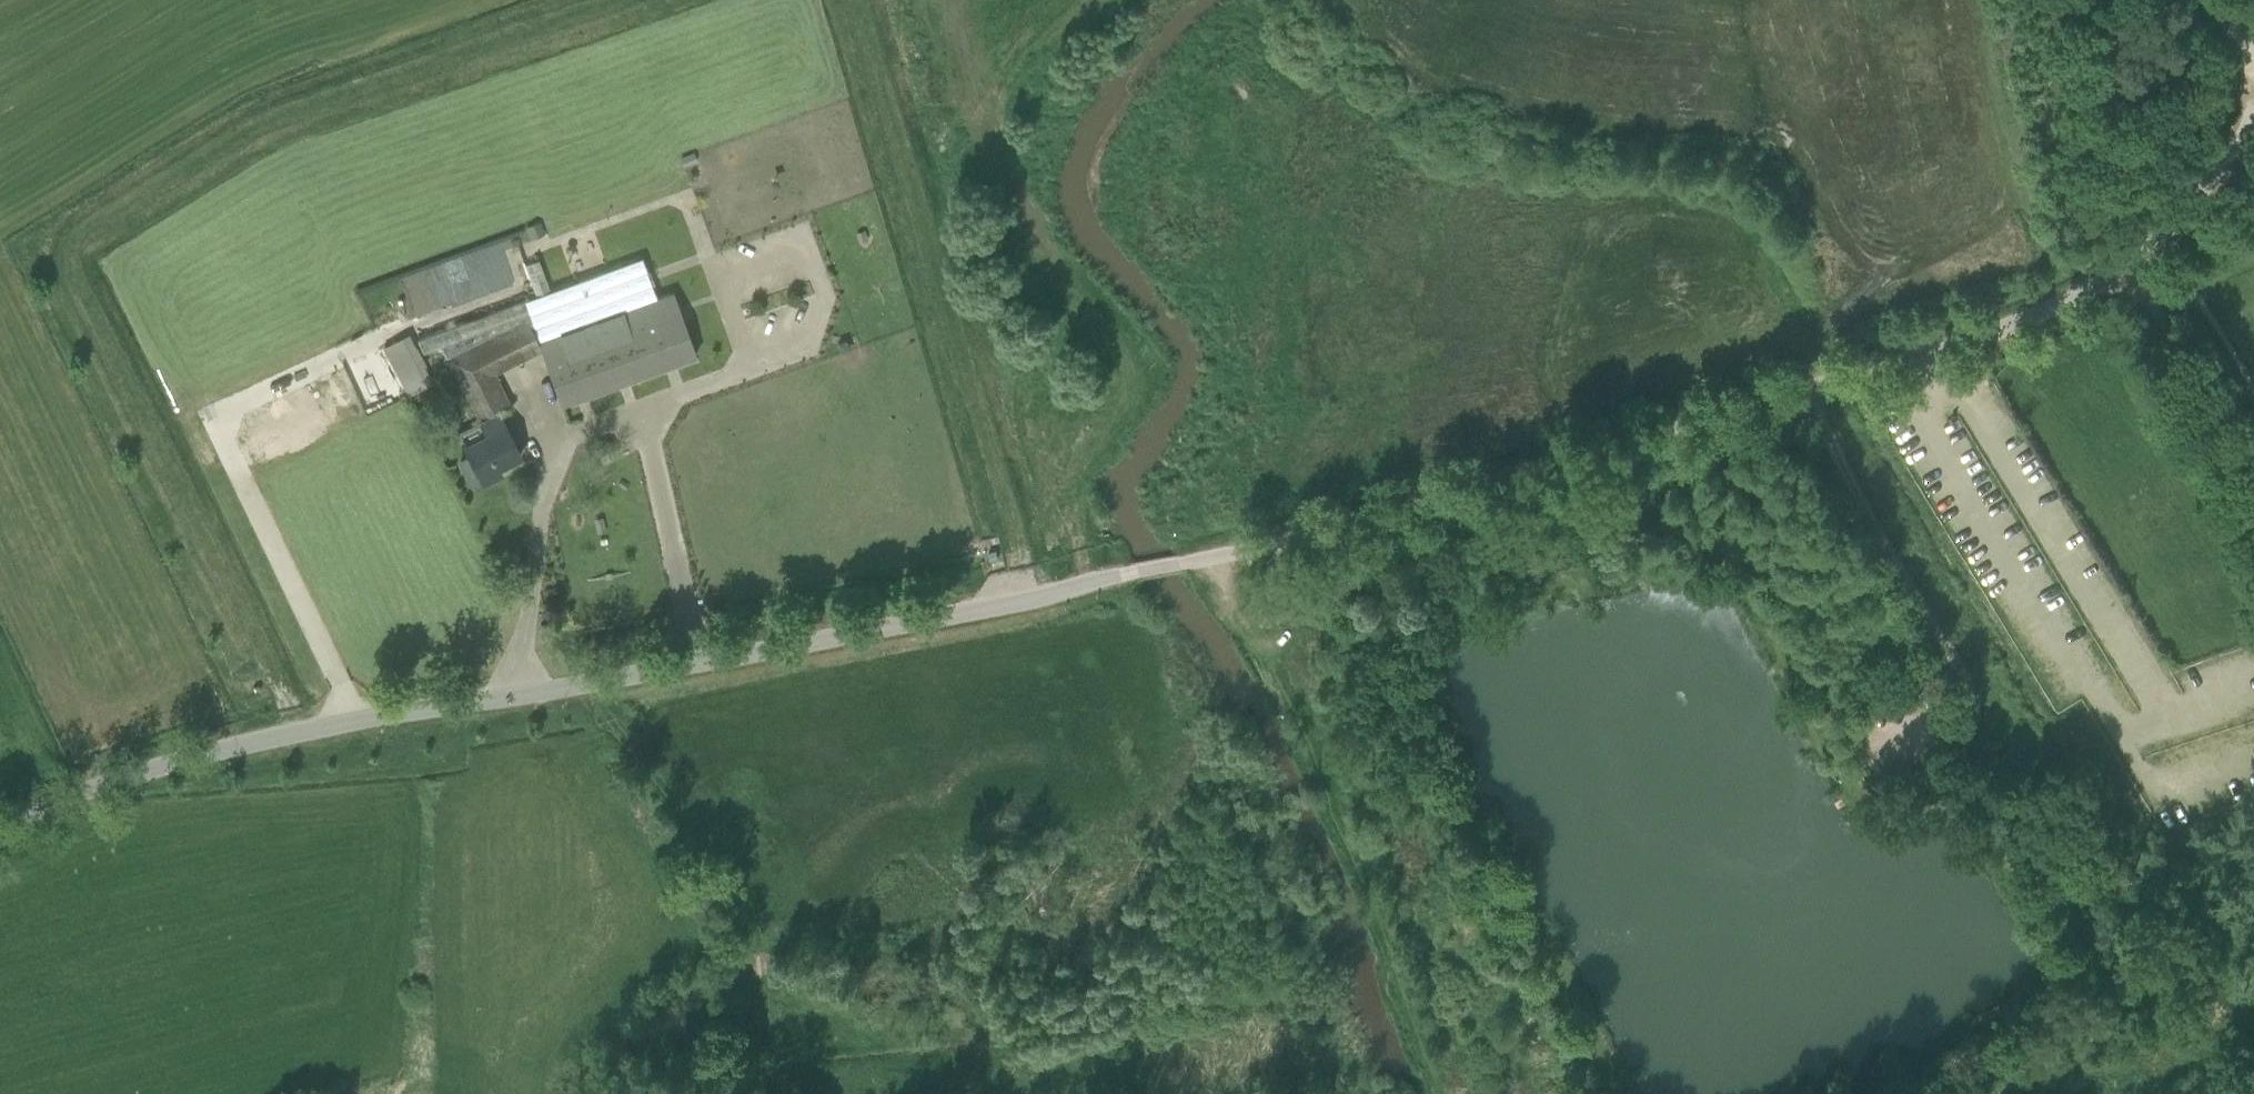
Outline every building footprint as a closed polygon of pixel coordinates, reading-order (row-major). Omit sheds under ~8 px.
[(441,344),(448,359),(528,319),(542,350),(560,405),(695,356),(671,291),(656,297),(641,255),(416,337),(421,351),(441,344)] [(479,422),(480,422),(497,413),(511,406),(494,374),(542,350),(528,319),(448,359),(479,422)] [(415,346),(389,361),(409,396),(432,384),(423,367),(426,365),(415,346)] [(520,456),(497,413),(480,422),(487,435),(465,446),(470,457),(460,462),(472,485),(482,480),(484,484),(485,483),(484,482),(501,474),(496,464),(504,460),(505,463),(520,456)] [(996,551),(988,552),(990,561),(997,559),(996,551)]
